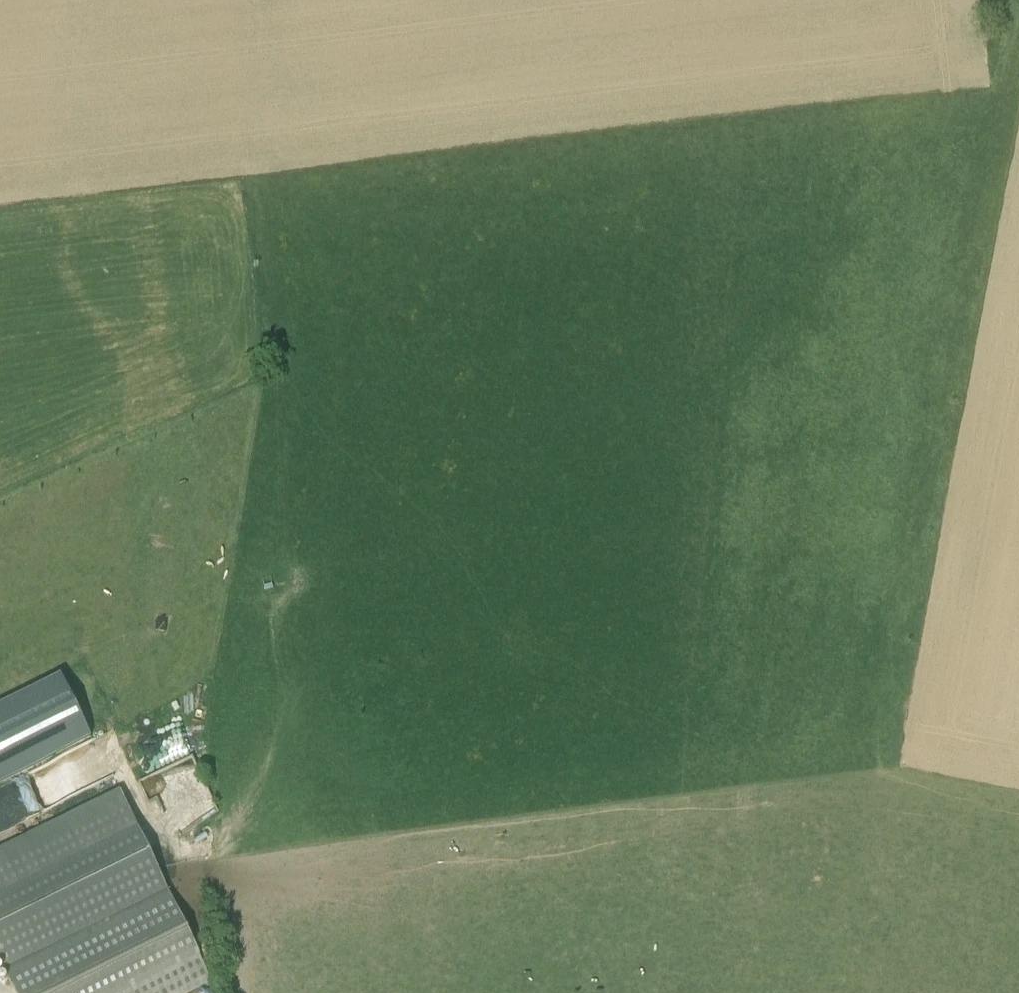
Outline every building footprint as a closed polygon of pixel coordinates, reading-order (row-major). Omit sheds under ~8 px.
[(91,737),(61,675),(0,705),(0,781),(91,737)] [(15,992),(187,992),(210,981),(119,794),(0,852),(0,962),(15,992)]
